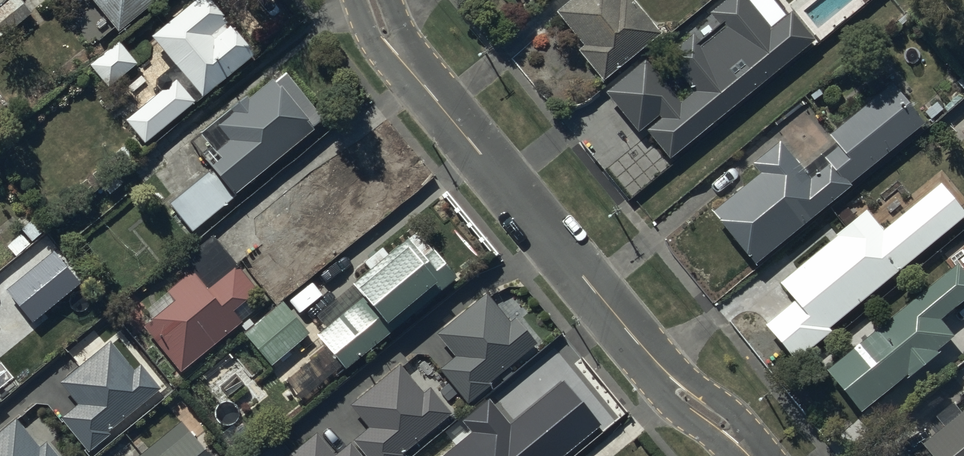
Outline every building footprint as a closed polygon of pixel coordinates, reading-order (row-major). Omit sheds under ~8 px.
[(15,0),(14,0),(0,12),(0,40),(2,39),(3,41),(30,18),(15,0)] [(118,39),(164,0),(86,0),(118,39)] [(125,126),(144,150),(254,61),(204,0),(151,43),(173,71),(158,83),(158,84),(157,84),(157,85),(157,86),(156,86),(156,87),(156,88),(156,89),(156,90),(156,91),(156,92),(157,93),(157,94),(158,95),(158,96),(159,96),(159,97),(160,97),(125,126)] [(555,18),(583,52),(578,57),(603,87),(661,40),(628,0),(621,0),(620,1),(620,0),(578,0),(555,18)] [(605,98),(637,138),(658,121),(660,124),(646,136),(671,166),(816,49),(791,18),(770,36),(741,0),(731,0),(709,18),(718,30),(698,46),(693,39),(665,62),(694,97),(680,108),(645,66),(605,98)] [(119,45),(89,70),(107,92),(137,68),(119,45)] [(221,166),(169,208),(191,236),(326,126),(286,77),(273,87),(272,86),(247,106),(244,102),(229,115),(230,116),(200,140),(221,166)] [(759,180),(711,218),(755,272),(852,194),(849,190),(924,130),(891,88),(827,139),(835,149),(802,175),(779,147),(751,170),(759,180)] [(261,230),(291,265),(305,253),(317,268),(384,212),(366,190),(358,190),(338,166),(321,180),(316,175),(297,190),(302,196),(294,202),(292,200),(279,211),(281,213),(261,230)] [(782,279),(796,296),(766,321),(795,357),(830,328),(828,324),(963,213),(963,209),(940,180),(882,227),(867,210),(782,279)] [(143,332),(180,377),(241,327),(233,317),(258,297),(212,240),(180,267),(189,278),(166,297),(174,306),(143,332)] [(327,355),(286,386),(301,406),(342,374),(345,378),(459,290),(449,276),(451,275),(439,260),(436,262),(431,256),(422,263),(407,245),(387,261),(381,254),(363,268),(369,276),(352,290),(358,298),(356,300),(360,305),(315,340),(327,355)] [(277,312),(283,307),(304,290),(271,250),(245,272),(275,310),(277,312)] [(42,285),(16,253),(0,266),(0,320),(42,285)] [(860,418),(906,380),(910,385),(937,362),(933,358),(952,342),(939,326),(963,305),(963,278),(957,269),(826,378),(860,418)] [(509,320),(486,292),(437,331),(454,353),(438,366),(465,400),(539,340),(517,313),(509,320)] [(277,312),(275,310),(253,329),(249,324),(240,331),(244,336),(242,338),(247,343),(242,348),(249,356),(255,351),(270,370),(308,337),(283,307),(277,312)] [(21,388),(29,398),(55,377),(67,391),(104,360),(84,336),(21,388)] [(399,365),(355,400),(370,419),(351,434),(368,455),(402,455),(454,415),(430,384),(421,391),(399,365)] [(581,450),(543,404),(518,424),(510,415),(488,433),(496,442),(478,455),(574,455),(581,450)] [(959,419),(949,409),(934,423),(943,433),(918,455),(919,455),(963,455),(963,415),(959,419)] [(183,419),(137,455),(211,455),(183,419)] [(347,442),(333,453),(314,430),(282,455),(359,455),(347,442)]
